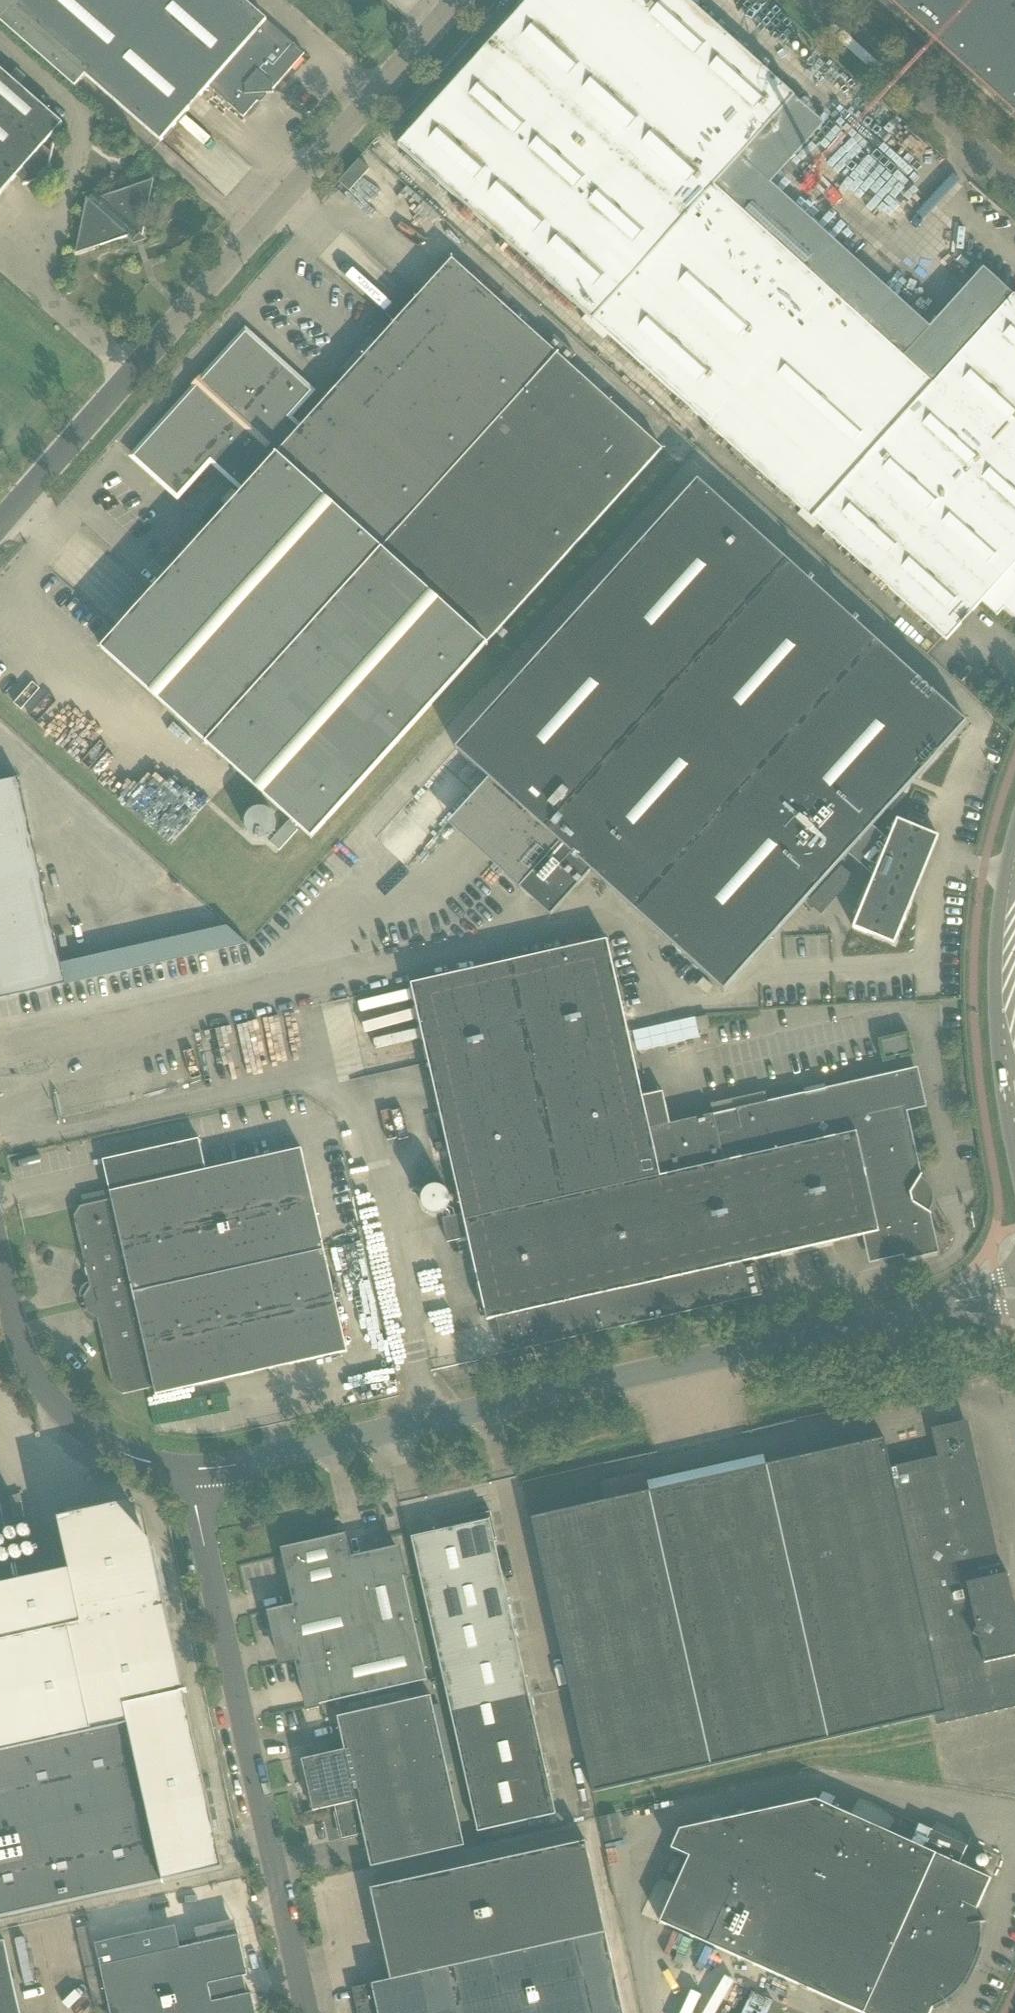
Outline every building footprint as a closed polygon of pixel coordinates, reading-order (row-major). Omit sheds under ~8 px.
[(75,88),(86,76),(161,142),(209,87),(244,117),(264,94),(274,93),(273,89),(305,54),(243,0),(0,0),(0,22),(75,88)] [(933,383),(802,265),(806,260),(793,248),(789,253),(715,186),(795,97),(688,0),(529,0),(398,146),(946,641),(982,602),(997,616),(1006,606),(1014,614),(1014,296),(1014,295),(933,383)] [(1014,115),(1014,0),(888,0),(1014,115)] [(48,111),(0,69),(0,195),(16,177),(25,184),(23,184),(24,185),(48,177),(53,152),(52,152),(51,153),(43,146),(63,124),(48,111)] [(350,192),(370,169),(359,160),(339,182),(350,192)] [(95,193),(89,200),(87,198),(76,254),(128,236),(134,241),(140,234),(143,236),(154,180),(101,198),(95,193)] [(244,490),(101,648),(312,838),(487,644),(663,449),(568,364),(576,356),(554,336),(547,345),(519,320),(516,317),(512,313),(509,311),(467,273),(452,259),(294,434),(288,429),(293,423),(287,418),(311,391),(246,333),(134,457),(178,496),(211,460),(244,490)] [(456,749),(560,842),(519,887),(551,916),(591,871),(724,991),(848,854),(874,877),(853,928),(895,945),(939,837),(897,819),(889,840),(873,826),(966,723),(698,481),(456,749)] [(19,778),(0,782),(0,999),(66,984),(19,778)] [(288,821),(270,842),(279,851),(298,830),(288,821)] [(931,1213),(929,1212),(932,1193),(921,1177),(923,1175),(922,1174),(918,1179),(902,1108),(916,1105),(920,1099),(916,1078),(909,1074),(768,1106),(768,1102),(650,1129),(607,940),(411,984),(463,1214),(442,1218),(447,1242),(468,1238),(487,1320),(496,1318),(504,1353),(762,1295),(755,1265),(743,1267),(742,1263),(865,1235),(866,1241),(868,1240),(871,1253),(878,1257),(907,1251),(913,1255),(929,1251),(933,1245),(926,1210),(931,1214),(931,1213)] [(885,1058),(910,1053),(907,1036),(882,1042),(885,1058)] [(80,1207),(74,1216),(83,1254),(90,1286),(84,1297),(85,1300),(85,1304),(324,1250),(302,1149),(206,1170),(199,1139),(124,1156),(124,1157),(131,1187),(112,1191),(111,1189),(109,1189),(112,1199),(80,1207)] [(324,1250),(85,1304),(86,1308),(87,1312),(97,1318),(105,1350),(113,1388),(123,1394),(154,1387),(156,1395),(347,1352),(343,1332),(324,1250)] [(531,1518),(593,1793),(925,1718),(944,1713),(947,1723),(1014,1707),(1014,1607),(1008,1576),(1009,1576),(1008,1574),(997,1576),(971,1461),(975,1455),(969,1430),(963,1426),(937,1431),(933,1438),(939,1463),(933,1474),(914,1462),(891,1467),(884,1438),(765,1465),(767,1475),(652,1500),(650,1490),(531,1518)] [(7,1530),(7,1529),(13,1528),(13,1527),(7,1528),(0,1497),(0,1531),(7,1530)] [(223,1869),(165,1605),(151,1542),(118,1505),(59,1519),(71,1570),(0,1585),(0,1918),(223,1869)] [(497,1541),(495,1531),(491,1512),(472,1516),(474,1521),(466,1523),(465,1518),(447,1522),(448,1529),(412,1537),(478,1832),(556,1814),(550,1789),(553,1788),(546,1760),(544,1760),(533,1711),(535,1710),(529,1681),(526,1682),(515,1633),(518,1632),(511,1603),(509,1604),(495,1542),(497,1541)] [(404,1577),(402,1569),(398,1550),(350,1560),(344,1537),(284,1551),(296,1602),(404,1577)] [(281,1659),(416,1629),(404,1577),(296,1602),(297,1607),(271,1613),(281,1659)] [(427,1680),(416,1629),(281,1659),(282,1662),(298,1659),(309,1707),(427,1680)] [(449,1780),(431,1696),(357,1713),(337,1717),(345,1750),(302,1760),(311,1802),(313,1811),(335,1806),(449,1780)] [(464,1846),(449,1780),(335,1806),(342,1839),(364,1834),(371,1867),(391,1863),(464,1846)] [(660,1922),(734,1955),(708,2012),(930,2012),(932,2007),(944,2002),(954,1993),(963,1984),(969,1973),(975,1960),(979,1948),(980,1935),(980,1922),(976,1910),(990,1878),(958,1864),(967,1845),(966,1845),(953,1839),(948,1837),(932,1830),(924,1848),(816,1800),(680,1829),(671,1848),(689,1856),(660,1922)] [(599,1818),(604,1842),(623,1839),(618,1814),(599,1818)] [(586,1842),(371,1889),(391,1980),(352,1988),(358,2012),(624,2012),(586,1842)] [(965,1865),(996,1872),(1000,1854),(969,1847),(965,1865)] [(95,1943),(111,2012),(256,2012),(251,1993),(248,1994),(244,1976),(247,1975),(239,1935),(161,1952),(156,1930),(95,1943)] [(4,1941),(0,1942),(0,2012),(20,2012),(4,1941)]
